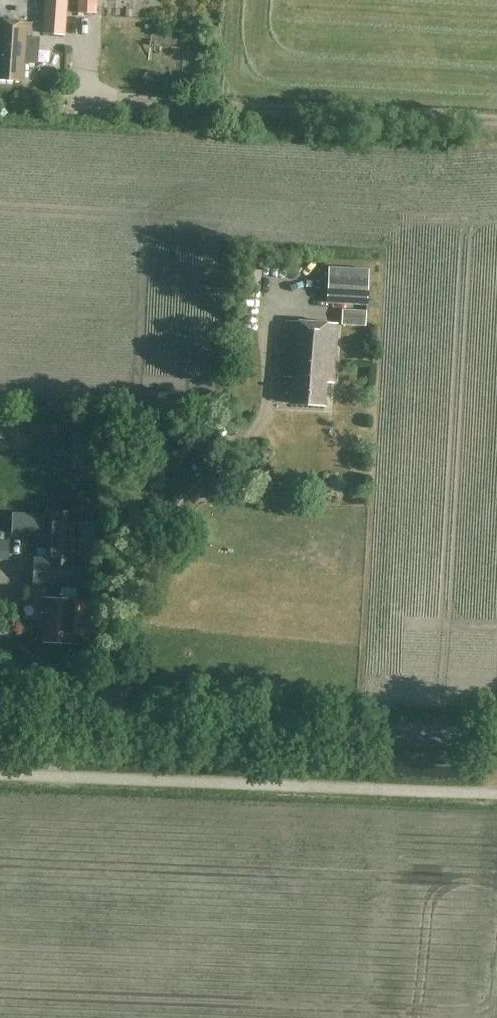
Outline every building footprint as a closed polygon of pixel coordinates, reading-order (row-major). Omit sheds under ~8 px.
[(42,34),(65,36),(68,0),(44,0),(42,34)] [(77,12),(96,13),(97,0),(78,0),(77,12)] [(23,81),(24,62),(29,63),(31,23),(0,21),(0,79),(23,81)] [(328,268),(326,300),(366,302),(368,270),(328,268)] [(342,310),(342,324),(365,325),(366,312),(342,310)] [(290,404),(325,406),(327,383),(334,384),(337,323),(286,320),(282,377),(291,378),(290,404)] [(76,512),(49,511),(47,559),(33,558),(32,585),(81,588),(82,560),(74,560),(76,512)] [(35,535),(36,523),(10,522),(10,535),(35,535)] [(8,559),(9,540),(0,540),(0,559),(8,559)] [(6,614),(20,612),(19,593),(4,594),(6,614)] [(42,597),(41,613),(44,613),(43,642),(71,644),(71,635),(86,636),(88,602),(77,601),(77,599),(42,597)]
